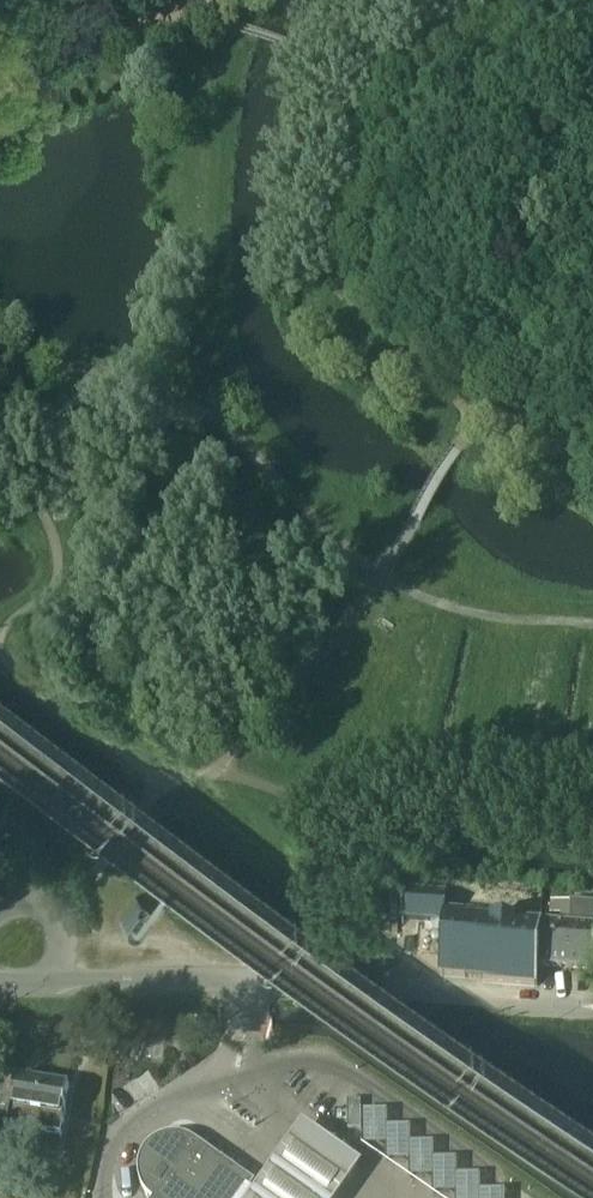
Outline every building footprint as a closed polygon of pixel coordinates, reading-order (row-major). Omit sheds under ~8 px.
[(592,964),(592,907),(571,905),(570,928),(540,925),(537,967),(592,972),(592,964)] [(537,967),(540,925),(441,918),(435,978),(536,987),(537,967)] [(39,1083),(12,1079),(7,1112),(0,1111),(0,1130),(4,1130),(2,1145),(29,1149),(39,1083)] [(66,1088),(39,1083),(29,1149),(56,1153),(66,1088)] [(249,1197),(339,1197),(360,1169),(299,1129),(249,1197)] [(253,1184),(193,1142),(188,1139),(182,1137),(176,1136),(170,1136),(164,1137),(158,1139),(153,1142),(148,1146),(144,1151),(141,1157),(139,1162),(138,1169),(138,1175),(139,1181),(141,1187),(144,1192),(148,1197),(149,1197),(243,1197),(253,1184)]
